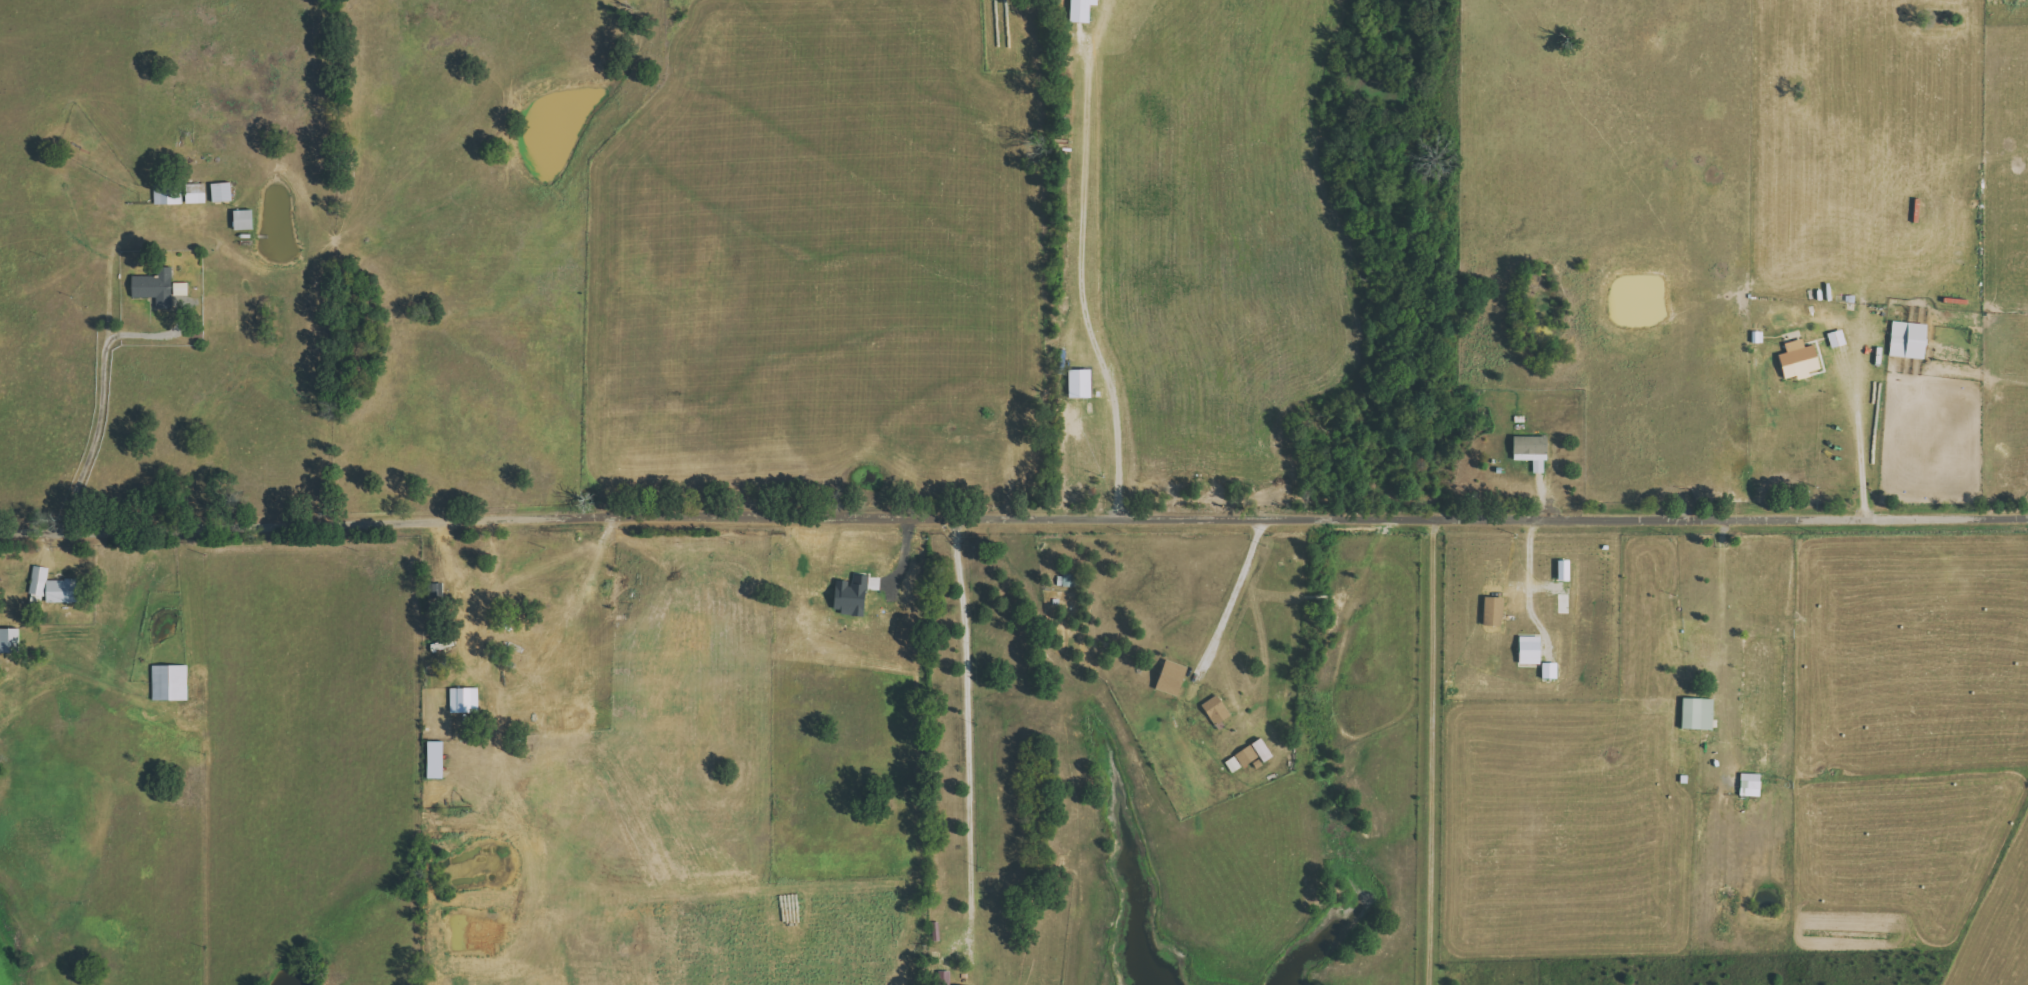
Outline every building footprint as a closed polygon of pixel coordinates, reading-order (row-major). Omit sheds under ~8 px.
[(1068,22),(1090,22),(1091,0),(1069,0),(1068,22)] [(232,183),(211,183),(210,201),(232,201),(232,183)] [(185,204),(206,203),(205,184),(184,184),(185,204)] [(232,230),(252,229),(251,210),(232,211),(232,230)] [(187,295),(188,283),(172,283),(172,267),(156,267),(156,276),(130,276),(130,298),(155,298),(155,309),(171,309),(171,295),(187,295)] [(1926,324),(1892,321),(1888,356),(1922,359),(1926,324)] [(1846,344),(1842,329),(1828,333),(1831,348),(1846,344)] [(1784,343),(1786,353),(1777,355),(1783,378),(1796,375),(1797,380),(1809,377),(1808,372),(1818,369),(1813,345),(1804,347),(1802,339),(1784,343)] [(1067,398),(1089,398),(1089,370),(1067,369),(1067,398)] [(1546,436),(1512,436),(1512,461),(1533,460),(1534,473),(1546,473),(1546,436)] [(1557,561),(1557,581),(1569,581),(1569,561),(1557,561)] [(44,603),(82,603),(82,581),(48,581),(48,567),(31,567),(31,595),(44,596),(44,603)] [(866,575),(856,575),(856,582),(832,582),(831,609),(840,609),(839,615),(865,616),(866,575)] [(14,653),(14,629),(0,629),(0,653),(14,653)] [(1539,664),(1540,637),(1519,637),(1518,664),(1539,664)] [(1178,696),(1185,666),(1162,660),(1154,690),(1178,696)] [(1558,663),(1542,663),(1542,678),(1558,679),(1558,663)] [(188,666),(152,666),(152,701),(188,701),(188,666)] [(450,714),(478,713),(478,688),(450,689),(450,714)] [(1232,716),(1215,695),(1200,706),(1216,728),(1232,716)] [(1713,730),(1714,699),(1682,698),(1681,729),(1713,730)] [(1258,757),(1262,764),(1272,757),(1260,738),(1225,761),(1232,773),(1258,757)] [(442,742),(426,742),(426,779),(441,779),(442,742)] [(1739,796),(1760,797),(1761,774),(1740,773),(1739,796)]
